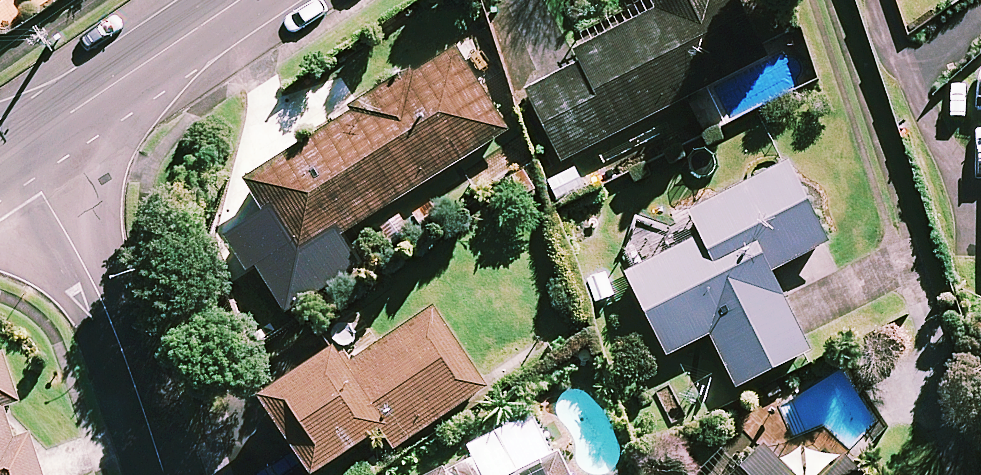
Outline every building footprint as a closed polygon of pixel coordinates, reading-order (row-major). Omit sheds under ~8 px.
[(663,6),(581,48),(587,59),(534,87),(569,156),(769,54),(741,0),(660,0),(663,6)] [(510,136),(460,56),(249,188),(300,268),(510,136)] [(827,249),(789,169),(690,216),(702,240),(629,275),(669,361),(714,339),(738,391),(808,357),(770,277),(827,249)] [(434,312),(351,368),(342,354),(266,406),(313,474),(328,474),(386,436),(397,453),(488,391),(434,312)] [(26,444),(13,449),(2,417),(16,413),(0,367),(0,474),(36,474),(26,444)] [(506,446),(446,474),(571,474),(561,456),(552,460),(538,430),(531,416),(499,432),(506,446)] [(769,452),(741,474),(788,474),(769,452)] [(841,465),(830,474),(849,474),(841,465)]
